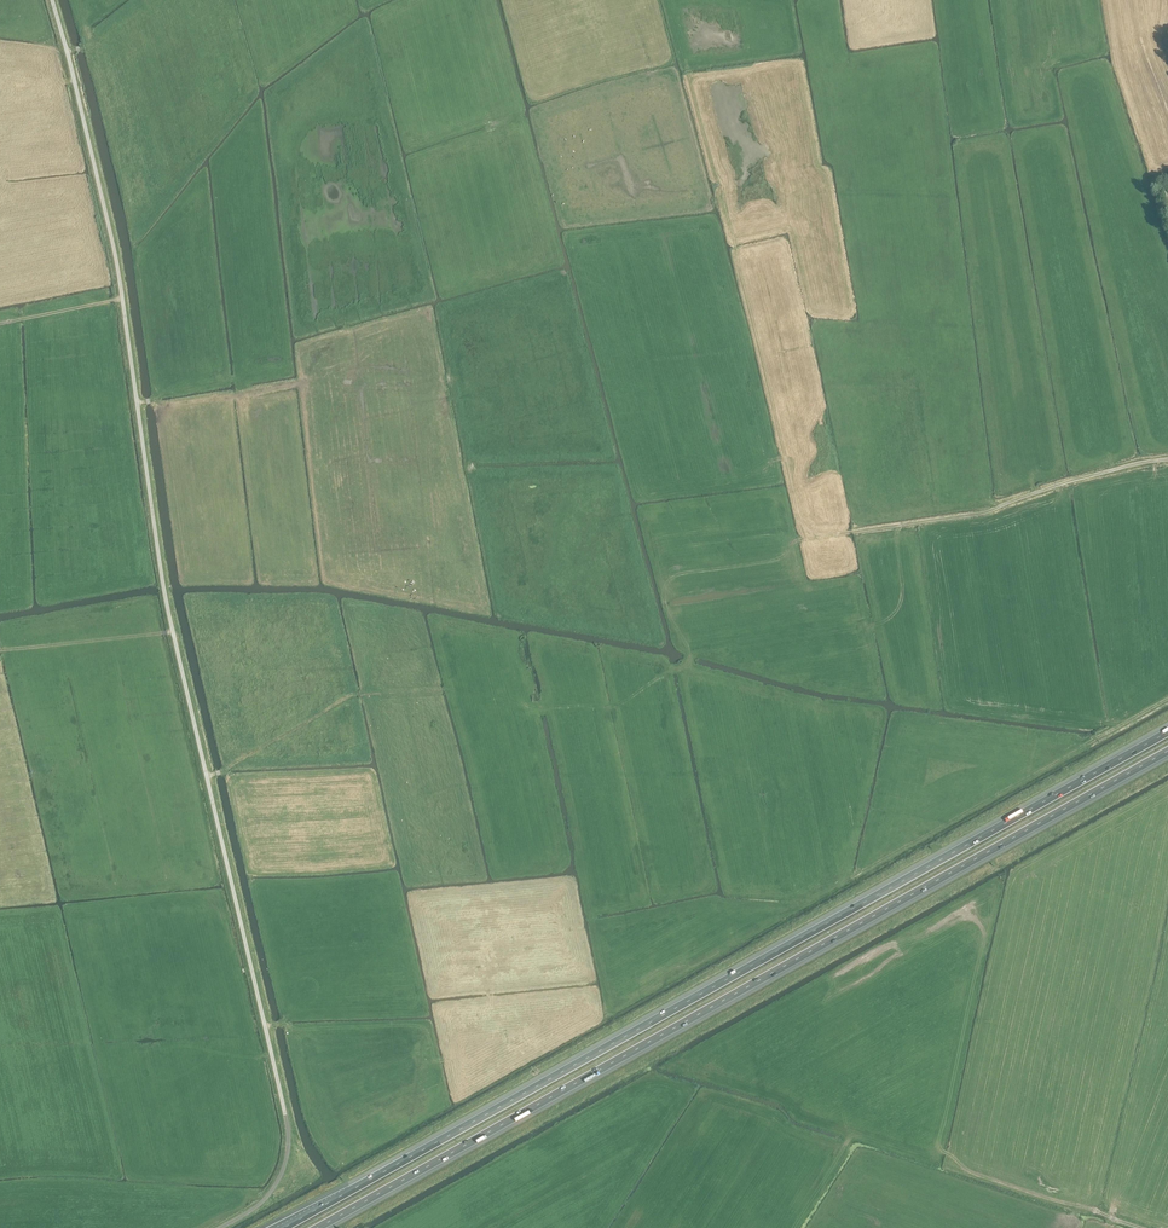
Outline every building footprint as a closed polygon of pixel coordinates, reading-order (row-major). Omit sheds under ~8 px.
[(902,874),(888,880),(890,884),(903,877),(902,874)]
